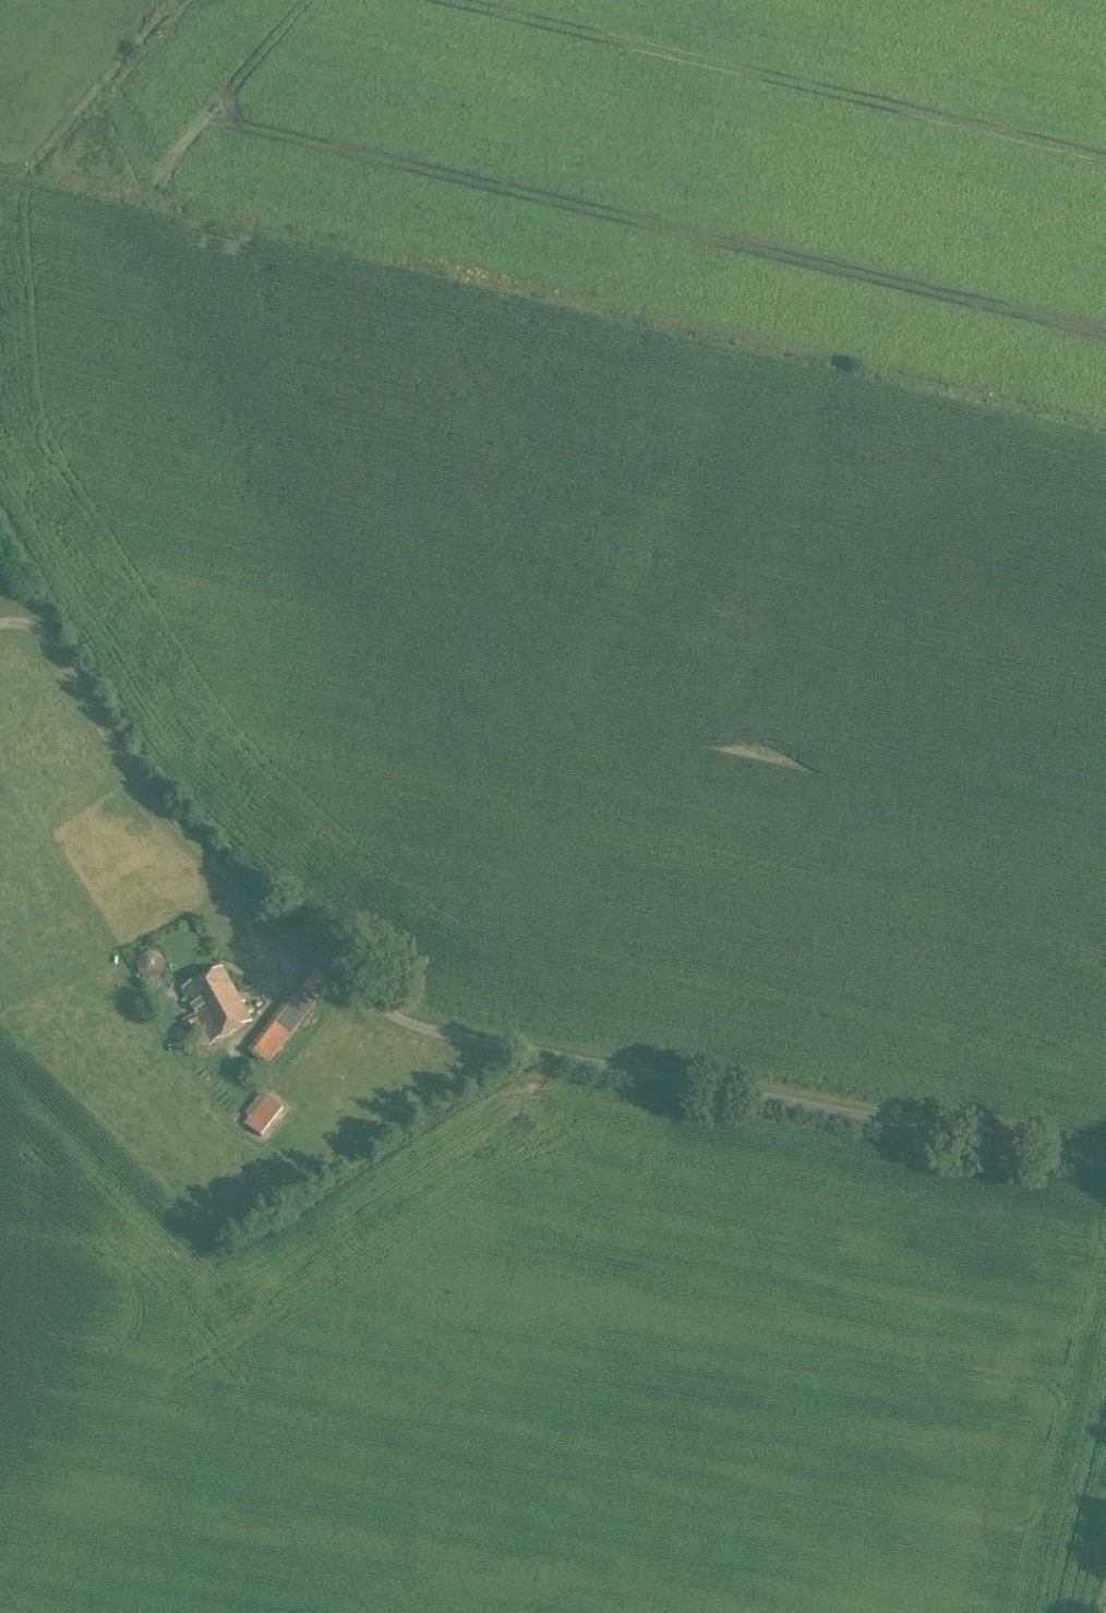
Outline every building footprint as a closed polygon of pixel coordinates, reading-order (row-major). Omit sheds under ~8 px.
[(270,1066),(330,989),(334,984),(330,981),(312,968),(247,1050),(270,1066)] [(213,1046),(254,1024),(224,969),(184,991),(213,1046)] [(261,1137),(282,1110),(266,1097),(244,1124),(261,1137)]
